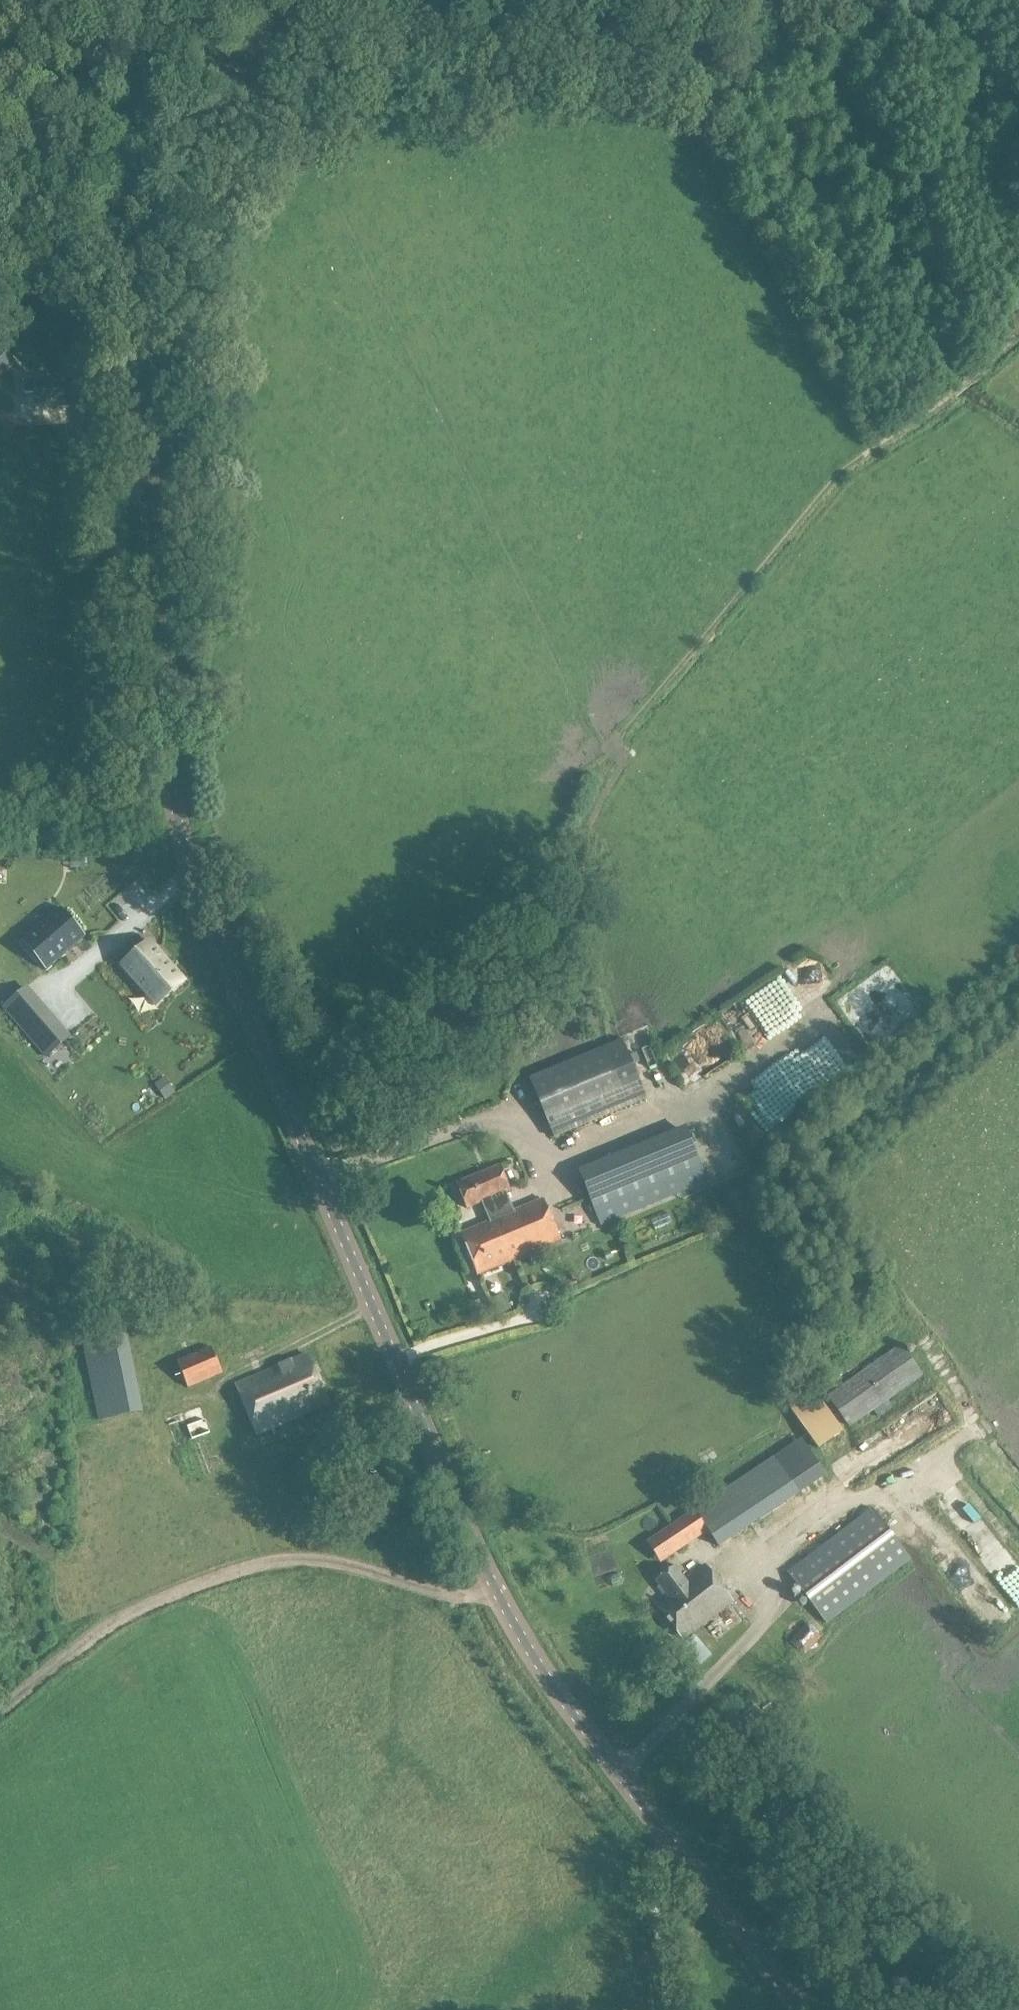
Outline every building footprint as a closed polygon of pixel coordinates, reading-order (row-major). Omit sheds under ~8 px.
[(59,332),(50,333),(48,333),(48,349),(60,350),(60,332),(59,332)] [(5,370),(14,361),(0,346),(0,365),(5,370)] [(26,850),(26,859),(38,859),(38,850),(26,850)] [(60,906),(20,941),(46,970),(86,936),(60,906)] [(150,940),(122,965),(157,1006),(185,981),(150,940)] [(20,1003),(0,990),(0,1036),(20,1003)] [(41,1004),(19,1023),(33,1039),(55,1021),(41,1004)] [(791,1016),(781,1022),(787,1034),(798,1028),(791,1016)] [(44,1055),(78,1092),(111,1062),(77,1024),(44,1055)] [(607,1048),(530,1078),(546,1120),(554,1139),(648,1100),(623,1042),(607,1048)] [(165,1079),(155,1086),(164,1099),(174,1093),(165,1079)] [(791,1125),(823,1107),(812,1088),(781,1107),(791,1125)] [(498,1166),(457,1183),(467,1209),(481,1203),(489,1221),(461,1233),(478,1275),(560,1240),(542,1198),(513,1210),(506,1193),(509,1192),(498,1166)] [(702,1170),(597,1213),(602,1225),(707,1182),(702,1170)] [(509,1310),(505,1301),(493,1306),(497,1315),(509,1310)] [(900,1345),(828,1396),(849,1426),(921,1375),(900,1345)] [(211,1347),(176,1362),(188,1389),(222,1374),(211,1347)] [(307,1355),(236,1385),(257,1434),(327,1404),(307,1355)] [(799,1428),(822,1462),(846,1446),(824,1412),(799,1428)] [(200,1421),(168,1434),(178,1459),(210,1446),(200,1421)] [(871,1508),(786,1572),(827,1624),(911,1560),(871,1508)] [(687,1522),(665,1542),(681,1560),(703,1540),(687,1522)] [(666,1595),(655,1603),(683,1639),(731,1602),(704,1565),(684,1580),(675,1568),(656,1582),(666,1595)] [(1006,1601),(1018,1618),(1018,1590),(1006,1601)] [(807,1622),(789,1642),(804,1655),(822,1636),(807,1622)]
